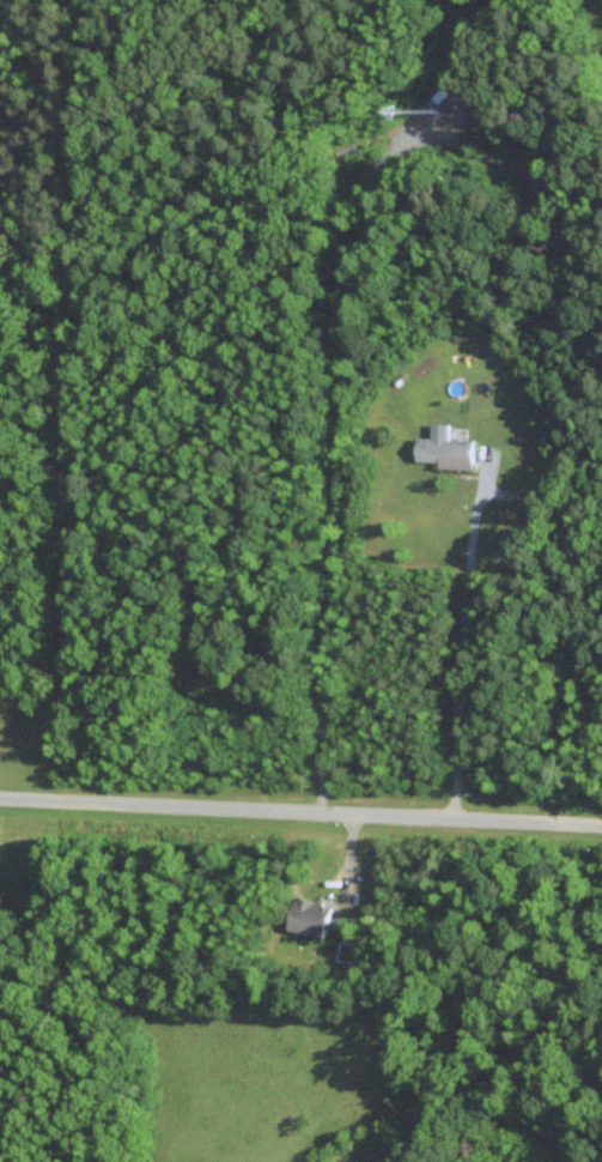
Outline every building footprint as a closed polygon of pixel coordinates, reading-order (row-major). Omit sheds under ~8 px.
[(468,468),(469,439),(443,438),(443,422),(425,421),(425,436),(410,436),(409,460),(433,461),(432,467),(468,468)] [(281,928),(321,939),(330,906),(289,895),(281,928)]
